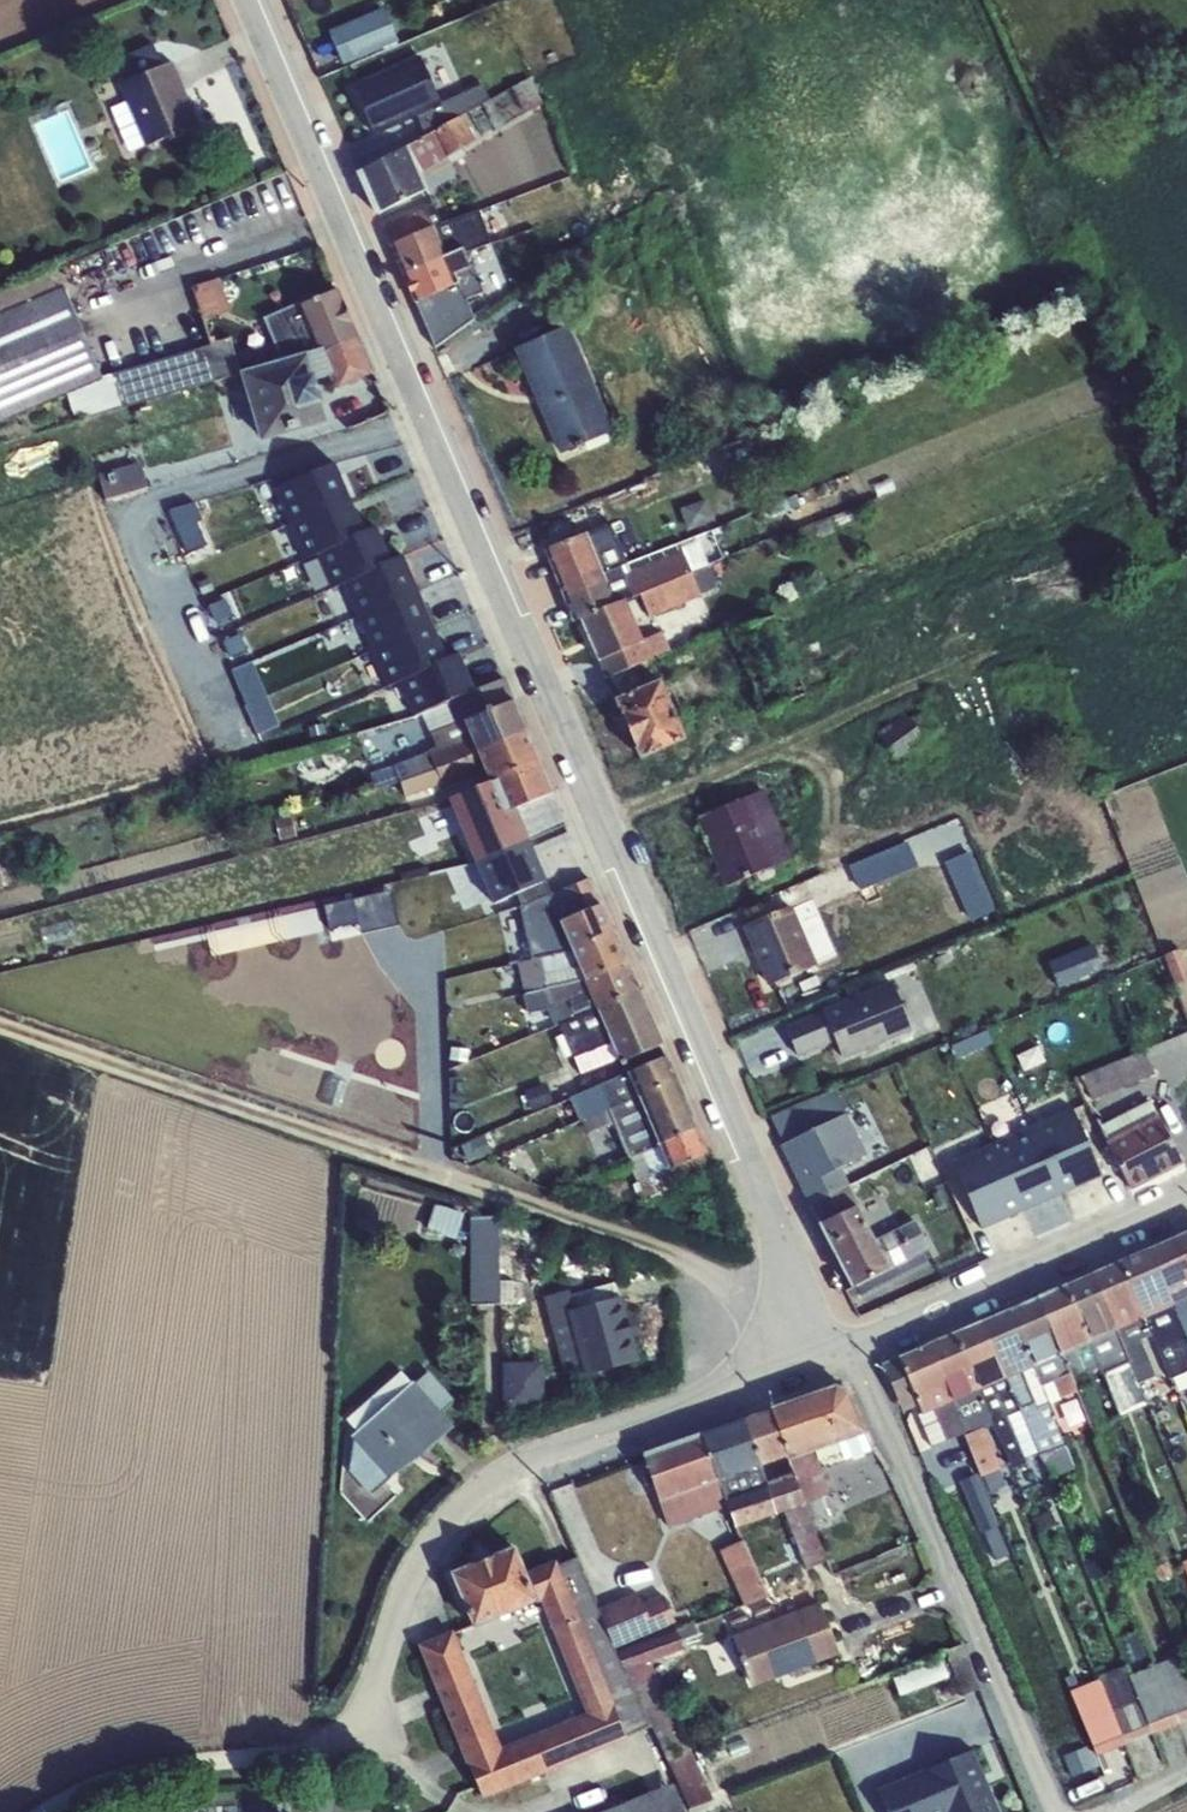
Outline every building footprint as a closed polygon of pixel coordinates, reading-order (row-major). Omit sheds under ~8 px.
[(366,19),(328,35),(335,48),(338,53),(373,38),(366,19)] [(420,58),(354,88),(374,133),(439,103),(420,58)] [(173,62),(118,84),(146,147),(168,137),(169,141),(203,127),(189,92),(185,93),(173,62)] [(530,77),(482,103),(495,130),(543,103),(530,77)] [(473,88),(446,103),(455,119),(463,114),(482,103),(473,88)] [(455,119),(407,146),(421,179),(466,154),(463,149),(477,141),(463,114),(455,119)] [(484,116),(475,121),(482,135),(492,129),(484,116)] [(407,146),(359,171),(378,213),(426,190),(421,179),(407,146)] [(382,226),(392,243),(431,226),(425,207),(382,226)] [(454,219),(431,227),(443,255),(463,247),(466,246),(454,219)] [(392,243),(404,272),(443,255),(431,227),(431,226),(392,243)] [(404,272),(416,302),(459,284),(454,273),(471,267),(463,247),(443,255),(404,272)] [(459,284),(416,302),(424,324),(469,307),(466,299),(485,292),(502,279),(494,256),(471,267),(454,273),(459,284)] [(103,379),(56,268),(0,292),(0,422),(3,420),(22,412),(68,393),(103,379)] [(219,277),(192,286),(203,319),(230,310),(219,277)] [(337,289),(300,304),(318,348),(325,364),(330,377),(342,406),(379,391),(337,289)] [(318,348),(300,304),(266,319),(283,359),(318,348)] [(569,325),(514,348),(560,454),(614,431),(569,325)] [(230,338),(109,374),(119,407),(121,407),(135,403),(240,373),(230,338)] [(318,348),(283,359),(286,374),(325,364),(318,348)] [(286,374),(283,359),(240,373),(262,442),(318,420),(292,414),(297,393),(323,399),(317,382),(330,377),(325,364),(286,374)] [(103,379),(68,393),(76,420),(119,407),(109,374),(103,379)] [(292,414),(318,420),(323,399),(297,393),(292,414)] [(1143,395),(1125,403),(1130,418),(1149,411),(1143,395)] [(135,403),(121,407),(124,420),(138,417),(135,403)] [(22,412),(3,420),(9,434),(29,427),(22,412)] [(400,715),(474,690),(460,648),(442,654),(406,550),(388,556),(376,521),(361,526),(338,460),(279,480),(306,559),(320,554),(341,616),(363,608),(400,715)] [(99,474),(106,499),(147,487),(139,462),(99,474)] [(709,499),(681,508),(688,530),(716,521),(709,499)] [(609,523),(585,531),(603,573),(606,579),(624,572),(620,564),(626,562),(609,523)] [(585,531),(545,548),(561,590),(603,573),(585,531)] [(796,541),(782,538),(779,554),(793,557),(796,541)] [(606,579),(615,601),(624,599),(640,592),(691,570),(683,548),(624,572),(606,579)] [(701,593),(691,570),(640,592),(649,616),(701,593)] [(603,573),(561,590),(574,620),(581,617),(615,601),(606,579),(603,573)] [(615,601),(581,617),(599,660),(643,642),(624,599),(615,601)] [(643,642),(599,660),(606,677),(650,658),(643,642)] [(650,658),(606,677),(615,700),(660,680),(650,658)] [(256,662),(236,670),(249,701),(269,693),(256,662)] [(464,720),(515,699),(506,678),(448,701),(456,722),(431,732),(437,748),(470,735),(464,720)] [(660,680),(615,700),(640,759),(685,738),(677,720),(660,680)] [(515,699),(464,720),(470,735),(477,750),(527,730),(515,699)] [(677,720),(685,738),(731,718),(723,700),(677,720)] [(908,716),(879,737),(897,760),(925,739),(922,735),(934,726),(925,715),(913,724),(908,716)] [(540,760),(527,730),(477,750),(485,770),(490,781),(540,760)] [(470,735),(437,748),(394,764),(401,781),(406,796),(444,783),(445,786),(485,770),(477,750),(470,735)] [(553,792),(540,760),(490,781),(503,812),(542,796),(553,792)] [(503,812),(490,781),(449,797),(457,818),(481,807),(486,819),(461,829),(469,849),(550,816),(542,796),(503,812)] [(764,789),(697,818),(726,886),(793,857),(764,789)] [(566,848),(581,881),(590,877),(565,822),(551,828),(561,850),(566,848)] [(945,831),(924,853),(948,878),(968,858),(964,855),(967,851),(945,831)] [(608,918),(590,877),(581,881),(562,888),(574,915),(559,921),(566,936),(608,918)] [(431,881),(397,890),(406,923),(439,914),(431,881)] [(574,915),(562,888),(519,907),(524,926),(447,948),(454,969),(536,944),(566,936),(559,921),(574,915)] [(793,907),(817,962),(832,956),(808,901),(793,907)] [(792,904),(743,926),(768,985),(818,964),(817,962),(793,907),(792,904)] [(627,963),(608,918),(566,936),(579,966),(585,980),(627,963)] [(1167,935),(1175,954),(1186,949),(1186,927),(1167,935)] [(566,936),(536,944),(536,952),(516,957),(517,962),(522,961),(526,978),(542,974),(579,966),(566,936)] [(423,944),(406,950),(410,961),(426,956),(423,944)] [(403,952),(385,957),(392,980),(410,975),(403,952)] [(639,990),(627,963),(585,980),(592,995),(597,1007),(597,1008),(639,990)] [(1143,964),(1128,970),(1135,984),(1149,978),(1143,964)] [(579,966),(542,974),(546,988),(525,992),(529,1009),(551,1004),(592,995),(585,980),(579,966)] [(1125,971),(1114,976),(1117,985),(1129,980),(1125,971)] [(892,981),(823,1009),(843,1059),(912,1031),(892,981)] [(662,1045),(639,990),(597,1008),(613,1043),(621,1062),(662,1045)] [(592,995),(551,1004),(560,1022),(597,1007),(592,995)] [(597,1007),(560,1022),(574,1057),(613,1043),(597,1008),(597,1007)] [(800,1060),(834,1048),(820,1011),(787,1023),(800,1060)] [(1092,1100),(1139,1081),(1141,1087),(1155,1082),(1153,1075),(1156,1073),(1155,1072),(1166,1068),(1162,1061),(1186,1051),(1186,1037),(1158,1048),(1156,1044),(1081,1075),(1092,1100)] [(613,1043),(574,1057),(581,1074),(621,1062),(613,1043)] [(665,1054),(628,1072),(638,1096),(676,1079),(665,1054)] [(564,1127),(596,1114),(638,1096),(628,1072),(555,1104),(564,1127)] [(697,1129),(676,1079),(638,1096),(660,1145),(697,1129)] [(620,1135),(629,1158),(660,1145),(638,1096),(596,1114),(607,1140),(620,1135)] [(1098,1126),(1105,1142),(1158,1114),(1150,1100),(1098,1126)] [(1069,1113),(955,1164),(983,1226),(1097,1176),(1069,1113)] [(801,1184),(840,1165),(865,1153),(845,1114),(782,1145),(801,1184)] [(1158,1114),(1105,1142),(1130,1189),(1182,1164),(1158,1114)] [(708,1153),(697,1129),(660,1145),(670,1170),(708,1153)] [(497,1130),(464,1144),(472,1161),(504,1147),(497,1130)] [(715,1169),(708,1153),(670,1170),(660,1145),(629,1158),(638,1181),(632,1183),(639,1200),(715,1169)] [(801,1184),(810,1203),(849,1184),(840,1165),(801,1184)] [(810,1203),(820,1223),(857,1206),(859,1204),(849,1184),(810,1203)] [(464,1213),(435,1204),(426,1230),(455,1239),(464,1213)] [(857,1206),(820,1223),(854,1287),(889,1269),(874,1240),(857,1206)] [(371,1212),(358,1210),(356,1224),(369,1226),(371,1212)] [(500,1213),(499,1217),(500,1306),(508,1306),(510,1407),(525,1408),(523,1303),(513,1303),(513,1280),(544,1280),(547,1229),(500,1213)] [(479,1309),(479,1217),(471,1216),(471,1306),(479,1309)] [(499,1217),(479,1217),(479,1309),(501,1309),(500,1306),(499,1217)] [(874,1240),(889,1269),(893,1266),(899,1278),(914,1270),(909,1258),(929,1248),(914,1220),(874,1240)] [(1175,1238),(1186,1263),(1186,1232),(1175,1238)] [(1147,1250),(1173,1305),(1186,1298),(1186,1263),(1175,1238),(1147,1250)] [(1147,1250),(1120,1262),(1143,1318),(1144,1317),(1172,1305),(1173,1305),(1147,1250)] [(1120,1262),(1093,1274),(1117,1329),(1143,1318),(1120,1262)] [(1093,1274),(1067,1285),(1089,1342),(1090,1341),(1116,1330),(1117,1329),(1093,1274)] [(574,1311),(618,1299),(614,1283),(550,1301),(569,1368),(587,1363),(574,1311)] [(1067,1285),(1038,1298),(1060,1354),(1061,1353),(1089,1342),(1067,1285)] [(1038,1298),(1010,1310),(1033,1365),(1060,1354),(1038,1298)] [(1172,1305),(1186,1341),(1186,1298),(1173,1305),(1172,1305)] [(618,1299),(574,1311),(587,1363),(590,1372),(635,1360),(618,1299)] [(1172,1305),(1144,1317),(1151,1333),(1163,1360),(1186,1350),(1186,1341),(1172,1305)] [(1010,1310),(983,1322),(1007,1377),(1033,1365),(1010,1310)] [(1151,1333),(1144,1317),(1143,1318),(1117,1329),(1116,1330),(1135,1376),(1143,1395),(1160,1388),(1139,1338),(1151,1333)] [(983,1322),(955,1334),(979,1389),(1007,1377),(983,1322)] [(1090,1341),(1101,1367),(1109,1387),(1135,1376),(1116,1330),(1090,1341)] [(955,1334),(928,1345),(951,1401),(979,1389),(955,1334)] [(1061,1353),(1077,1391),(1091,1427),(1105,1422),(1091,1384),(1093,1384),(1088,1373),(1101,1367),(1090,1341),(1089,1342),(1061,1353)] [(928,1345),(898,1358),(918,1405),(922,1415),(935,1410),(951,1403),(951,1401),(928,1345)] [(1033,1365),(1049,1404),(1077,1391),(1061,1353),(1060,1354),(1033,1365)] [(898,1358),(881,1365),(903,1411),(918,1405),(898,1358)] [(1049,1404),(1033,1365),(1007,1377),(1021,1409),(1040,1457),(1049,1454),(1039,1428),(1045,1426),(1043,1421),(1054,1416),(1049,1404)] [(357,1432),(412,1382),(401,1370),(346,1419),(357,1432)] [(428,1372),(414,1381),(442,1413),(454,1402),(428,1372)] [(1143,1395),(1135,1376),(1109,1387),(1120,1416),(1147,1404),(1143,1395)] [(1021,1409),(1007,1377),(979,1389),(996,1431),(1001,1442),(1014,1436),(1006,1415),(1021,1409)] [(357,1432),(352,1436),(389,1478),(454,1426),(442,1413),(414,1381),(412,1382),(357,1432)] [(835,1386),(811,1394),(828,1445),(840,1441),(867,1432),(849,1393),(835,1386)] [(951,1403),(965,1433),(975,1460),(962,1465),(968,1479),(997,1470),(984,1436),(996,1431),(979,1389),(951,1401),(951,1403)] [(771,1409),(787,1456),(788,1459),(815,1450),(828,1445),(811,1394),(771,1409)] [(965,1433),(951,1403),(935,1410),(947,1440),(965,1433)] [(771,1409),(736,1421),(751,1468),(787,1456),(771,1409)] [(1040,1457),(1021,1409),(1006,1415),(1014,1436),(1001,1442),(1013,1468),(1027,1462),(1025,1459),(1040,1457)] [(1077,1466),(1054,1416),(1043,1421),(1045,1426),(1039,1428),(1049,1454),(1040,1457),(1052,1477),(1077,1466)] [(736,1421),(701,1433),(717,1479),(718,1479),(751,1468),(736,1421)] [(873,1453),(867,1432),(840,1441),(847,1459),(867,1451),(869,1455),(873,1453)] [(643,1453),(660,1500),(688,1490),(717,1479),(701,1433),(643,1453)] [(821,1467),(815,1450),(788,1459),(812,1522),(842,1510),(826,1465),(821,1467)] [(812,1522),(788,1459),(787,1456),(751,1468),(718,1479),(735,1527),(738,1527),(783,1511),(790,1528),(806,1569),(828,1561),(812,1522)] [(1105,1475),(1090,1482),(1097,1497),(1112,1490),(1105,1475)] [(717,1479),(688,1490),(699,1519),(712,1514),(729,1554),(716,1560),(736,1608),(769,1596),(746,1545),(738,1527),(735,1527),(718,1479),(717,1479)] [(668,1526),(699,1519),(688,1490),(660,1500),(668,1526)] [(1055,1508),(1038,1509),(1039,1526),(1055,1526),(1055,1508)] [(738,1527),(746,1545),(790,1528),(783,1511),(738,1527)] [(451,1573),(473,1626),(537,1601),(525,1572),(515,1548),(451,1573)] [(837,1549),(829,1564),(843,1570),(850,1555),(837,1549)] [(1105,1555),(1086,1564),(1093,1580),(1112,1571),(1105,1555)] [(578,1557),(558,1564),(610,1695),(632,1685),(616,1651),(599,1608),(578,1557)] [(417,1644),(483,1799),(628,1739),(626,1736),(610,1695),(558,1564),(556,1559),(525,1572),(537,1601),(538,1603),(541,1601),(587,1713),(502,1747),(454,1629),(417,1644)] [(599,1608),(616,1651),(676,1631),(665,1595),(644,1604),(639,1591),(599,1608)] [(734,1634),(731,1635),(751,1688),(839,1654),(819,1601),(780,1616),(734,1634)] [(775,1604),(729,1622),(734,1634),(780,1616),(775,1604)] [(1138,1630),(1118,1638),(1128,1663),(1148,1656),(1138,1630)] [(684,1650),(676,1631),(616,1651),(632,1685),(650,1724),(665,1756),(690,1746),(651,1662),(684,1650)] [(1180,1722),(1186,1719),(1186,1658),(1185,1653),(1156,1664),(1180,1722)] [(942,1659),(893,1678),(899,1695),(948,1676),(942,1659)] [(1128,1675),(1151,1733),(1180,1722),(1156,1664),(1131,1674),(1128,1675)] [(1128,1665),(1099,1676),(1125,1742),(1151,1733),(1128,1675),(1131,1674),(1128,1665)] [(626,1736),(650,1724),(632,1685),(610,1695),(626,1736)] [(1106,1705),(1086,1712),(1101,1752),(1121,1744),(1106,1705)] [(723,1736),(694,1747),(699,1759),(728,1748),(723,1736)] [(690,1746),(665,1756),(690,1808),(714,1799),(690,1746)] [(1089,1747),(1063,1756),(1071,1778),(1097,1768),(1089,1747)] [(889,1811),(1000,1811),(974,1751),(880,1790),(889,1811)] [(367,1789),(340,1783),(338,1791),(365,1797),(367,1789)] [(674,1783),(600,1811),(685,1811),(674,1783)]
